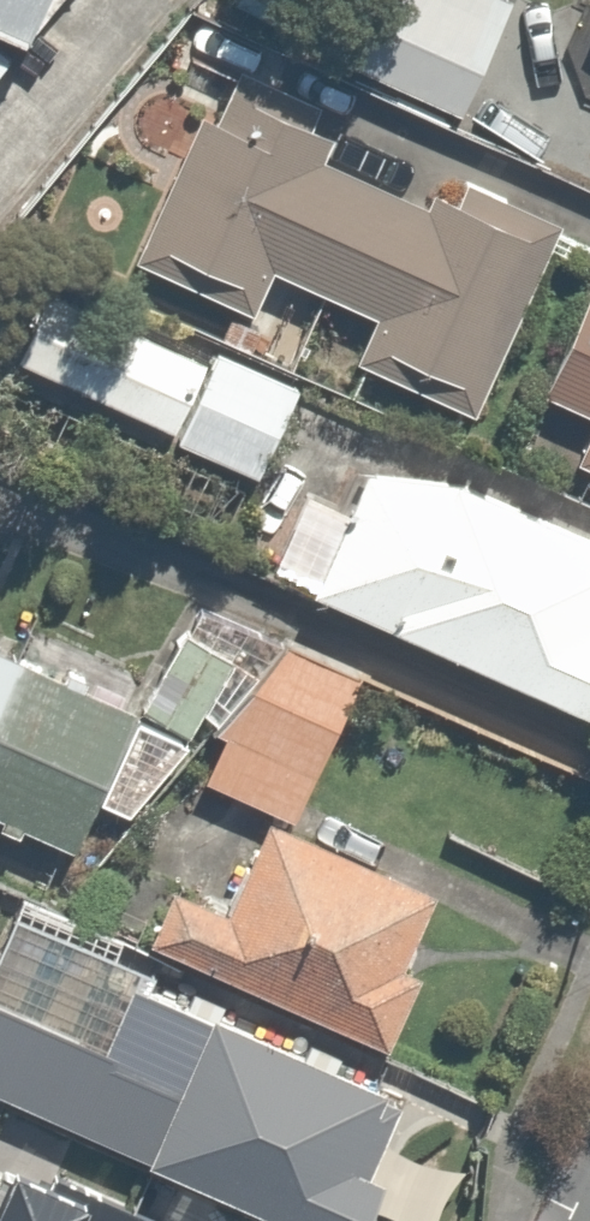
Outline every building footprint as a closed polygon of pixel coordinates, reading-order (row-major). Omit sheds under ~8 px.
[(33,50),(55,0),(0,0),(0,35),(33,50)] [(269,43),(463,120),(510,0),(286,0),(269,43)] [(566,12),(589,24),(589,0),(572,0),(566,12)] [(418,205),(329,164),(348,123),(206,57),(114,258),(255,324),(277,276),(364,316),(344,360),(467,417),(555,227),(434,171),(418,205)] [(587,284),(536,398),(580,417),(567,446),(589,456),(589,286),(587,284)] [(190,338),(150,425),(263,477),(302,390),(190,338)] [(457,479),(359,477),(305,596),(589,725),(589,539),(457,479)] [(70,843),(144,662),(34,617),(17,657),(0,650),(0,814),(70,843)] [(192,736),(230,658),(175,631),(136,709),(192,736)] [(253,687),(237,682),(200,797),(298,828),(351,664),(268,638),(253,687)] [(219,916),(157,891),(136,944),(393,1046),(451,901),(256,823),(219,916)] [(354,1172),(392,1084),(8,920),(0,938),(0,1104),(273,1220),(365,1220),(381,1183),(354,1172)]
